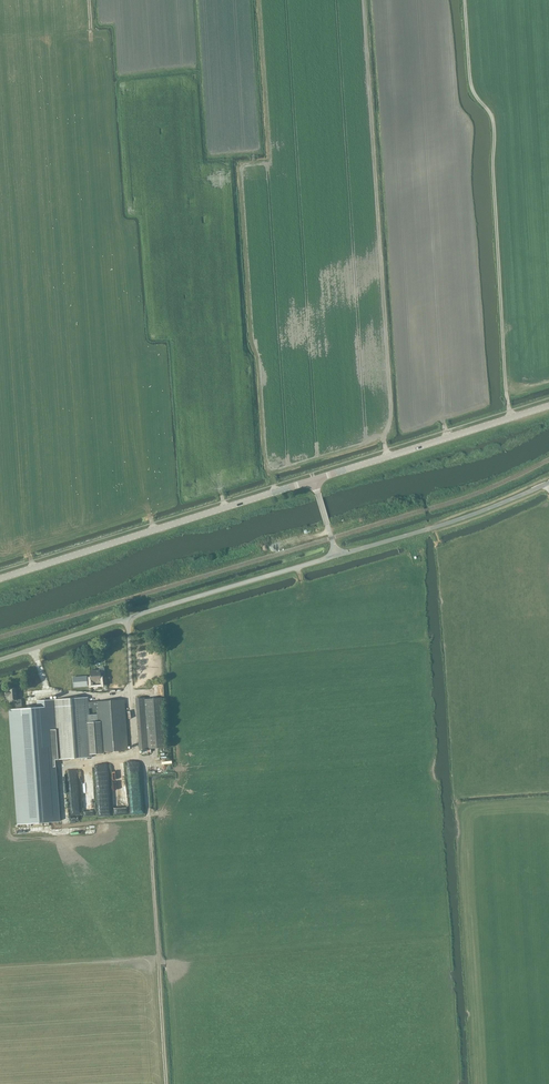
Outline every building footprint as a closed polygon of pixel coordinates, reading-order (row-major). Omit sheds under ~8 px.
[(100,670),(90,671),(91,686),(103,685),(102,677),(100,678),(100,670)] [(16,707),(22,707),(21,699),(17,699),(16,688),(8,688),(8,689),(5,690),(5,696),(9,696),(9,700),(15,700),(16,707)] [(58,759),(92,757),(92,754),(100,753),(100,752),(128,751),(125,700),(96,702),(88,702),(87,697),(54,700),(58,759)] [(140,749),(166,747),(162,698),(144,699),(144,698),(136,699),(140,749)] [(58,760),(53,699),(37,701),(37,707),(10,709),(18,824),(27,823),(27,826),(30,826),(30,823),(58,821),(54,760),(58,760)] [(124,759),(111,759),(113,793),(126,792),(124,759)] [(99,794),(101,812),(111,810),(108,793),(99,794)] [(126,793),(114,793),(114,810),(127,809),(126,793)]
